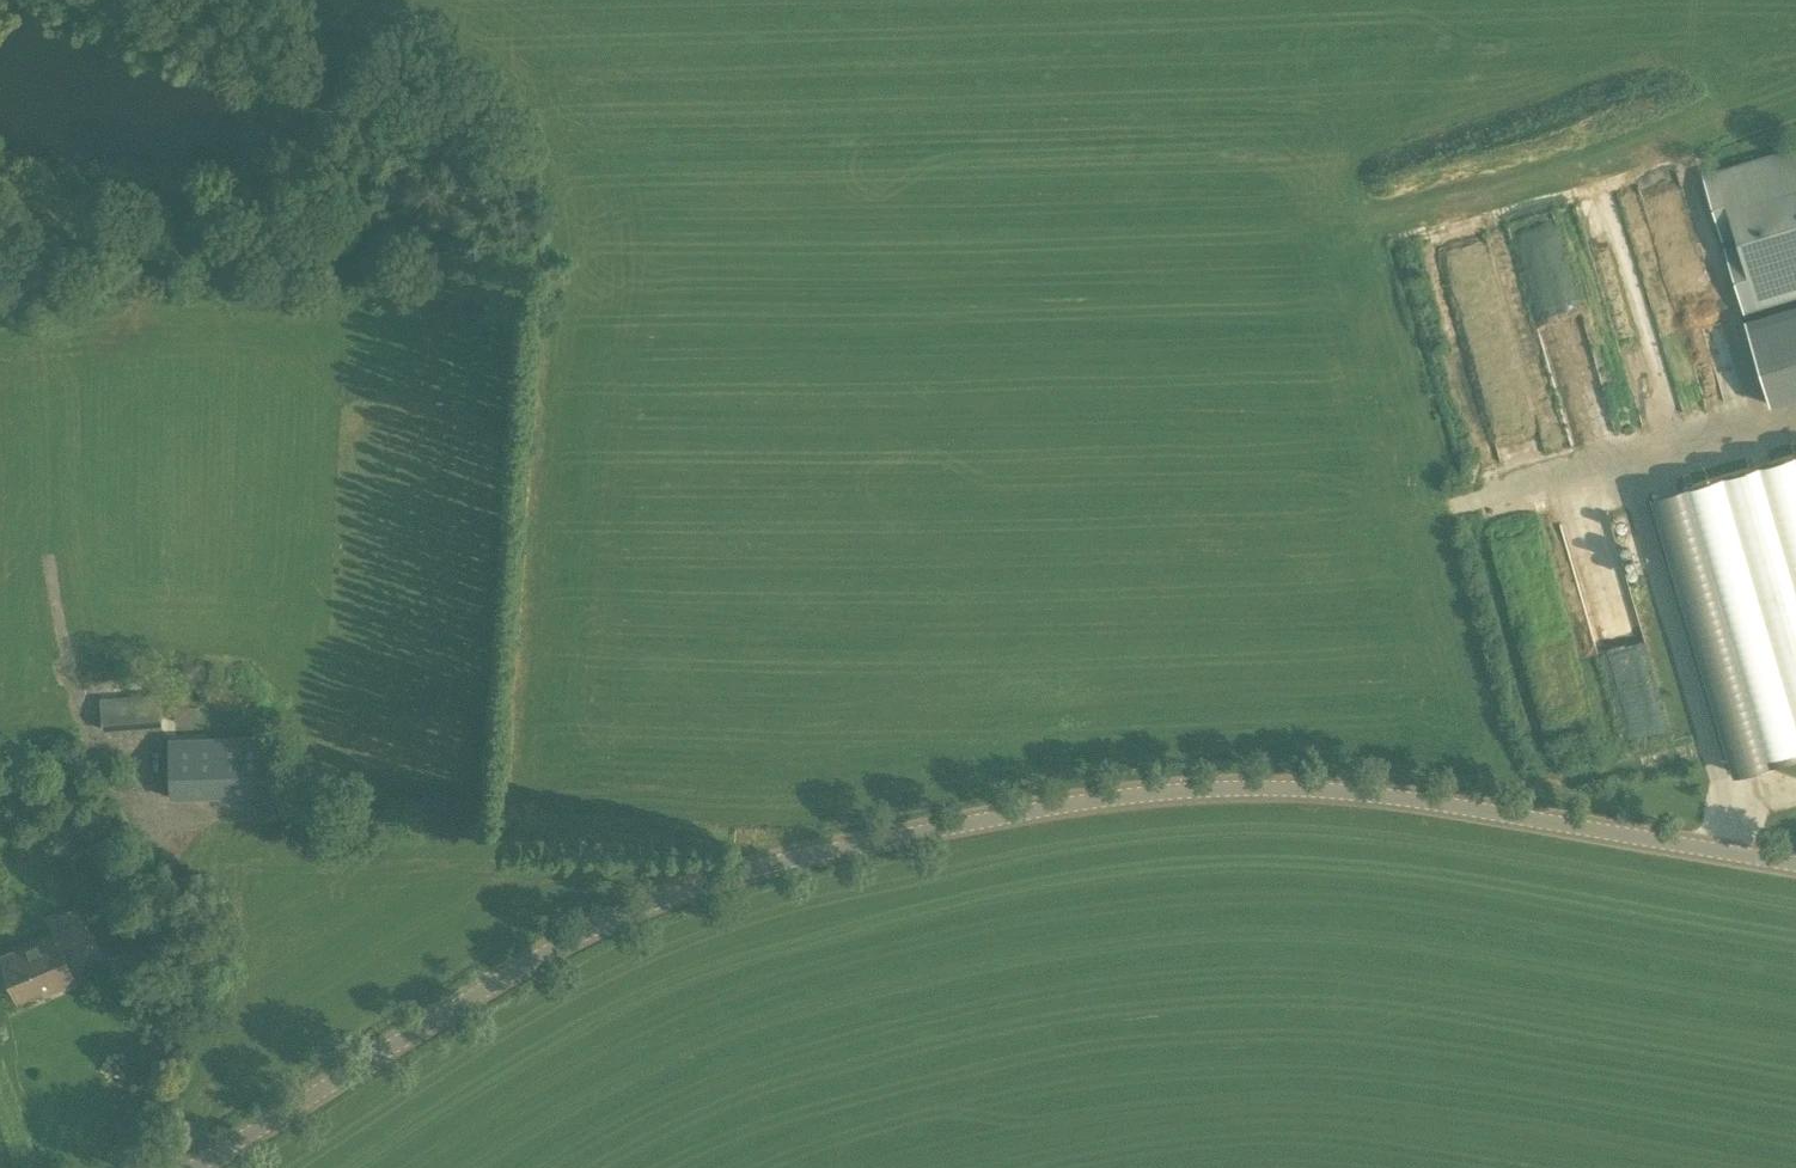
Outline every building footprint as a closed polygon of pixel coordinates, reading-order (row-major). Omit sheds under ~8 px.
[(1707,173),(1748,311),(1795,297),(1795,146),(1707,173)] [(1650,496),(1734,776),(1795,758),(1795,453),(1650,496)] [(1605,510),(1564,522),(1604,666),(1645,655),(1605,510)] [(99,696),(101,729),(163,726),(161,693),(99,696)] [(177,705),(176,718),(198,720),(199,706),(177,705)] [(171,798),(267,795),(265,738),(170,741),(171,798)] [(50,922),(56,937),(1,960),(19,1000),(53,985),(55,990),(75,982),(62,951),(90,939),(78,910),(50,922)]
